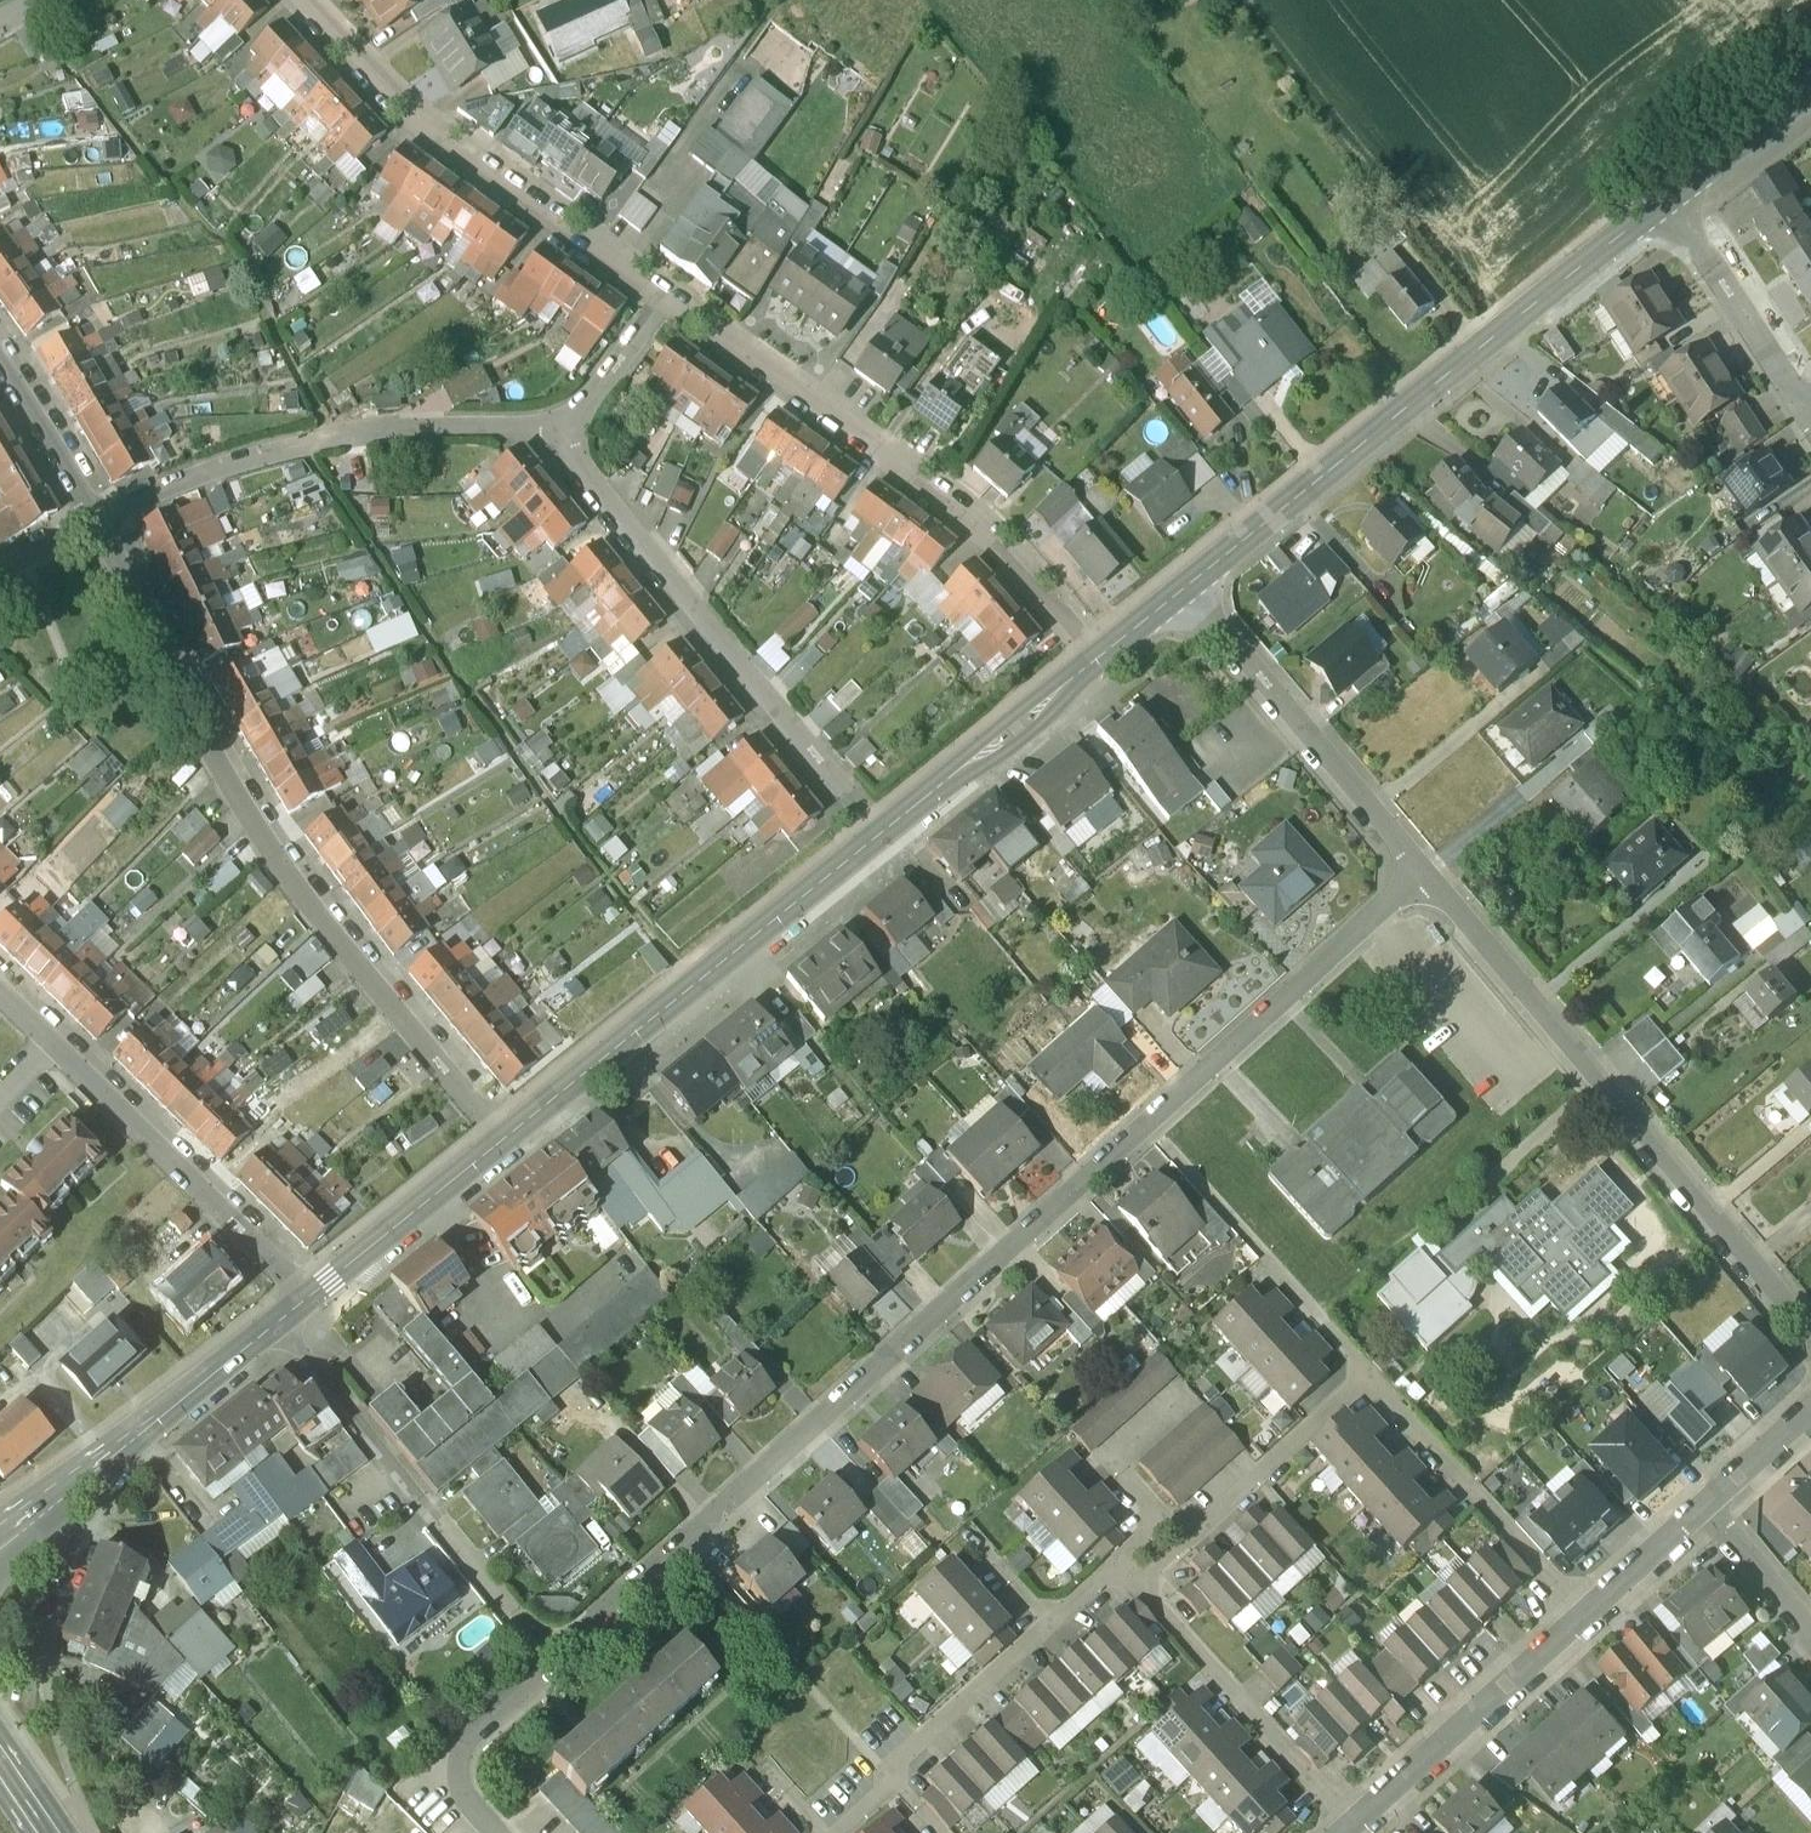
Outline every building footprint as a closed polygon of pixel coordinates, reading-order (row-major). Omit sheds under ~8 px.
[(202,3),(211,12),(219,21),(241,0),(205,0),(202,3)] [(219,21),(235,38),(235,39),(236,40),(267,10),(258,0),(241,0),(219,21)] [(366,6),(382,32),(410,15),(432,2),(431,1),(431,0),(376,0),(366,6)] [(410,15),(417,27),(453,6),(449,0),(432,0),(431,1),(432,2),(410,15)] [(541,23),(564,72),(566,71),(558,55),(586,42),(589,48),(630,28),(631,28),(619,3),(618,0),(588,0),(541,23)] [(636,0),(624,0),(619,3),(631,28),(630,28),(643,57),(662,54),(636,0)] [(211,12),(198,25),(207,34),(219,21),(211,12)] [(468,13),(423,41),(439,67),(484,39),(468,13)] [(219,21),(207,34),(199,42),(215,58),(235,39),(235,38),(219,21)] [(282,25),(251,55),(259,63),(268,72),(298,43),(282,25)] [(484,39),(439,67),(455,92),(500,64),(484,39)] [(298,43),(268,72),(277,81),(286,91),(316,61),(298,43)] [(316,61),(286,91),(294,100),(303,109),(333,80),(316,61)] [(259,63),(246,75),(255,85),(268,72),(259,63)] [(268,72),(255,85),(264,94),(277,81),(268,72)] [(333,80),(303,109),(312,118),(321,127),(351,98),(333,80)] [(757,82),(750,91),(759,97),(766,89),(757,82)] [(759,97),(750,91),(714,138),(713,139),(736,157),(737,155),(779,99),(766,89),(759,97)] [(351,98),(321,127),(329,136),(338,145),(368,116),(351,98)] [(779,99),(737,155),(749,167),(793,109),(779,99)] [(294,100),(282,112),(290,121),(303,109),(294,100)] [(495,103),(457,112),(493,138),(510,114),(495,103)] [(192,119),(184,105),(171,113),(179,127),(192,119)] [(303,109),(290,121),(299,130),(312,118),(303,109)] [(554,129),(529,111),(504,146),(534,168),(541,158),(535,154),(554,129)] [(368,116),(338,145),(347,154),(355,163),(385,134),(368,116)] [(554,129),(535,154),(541,158),(566,177),(592,142),(574,128),(574,127),(562,118),(554,129)] [(668,126),(657,142),(668,151),(680,135),(668,126)] [(736,157),(713,139),(714,138),(707,133),(689,157),(716,178),(720,173),(722,174),(736,157)] [(329,136),(317,149),(325,158),(338,145),(329,136)] [(654,141),(632,171),(627,168),(626,169),(645,183),(668,151),(657,142),(654,141)] [(627,168),(592,142),(566,177),(601,204),(626,169),(627,168)] [(338,145),(325,158),(334,167),(347,154),(338,145)] [(238,165),(221,148),(205,164),(222,181),(238,165)] [(405,148),(380,182),(390,189),(400,196),(425,162),(405,148)] [(736,157),(722,174),(735,185),(749,167),(737,155),(736,157)] [(425,162),(400,196),(411,204),(420,211),(421,211),(445,177),(425,162)] [(1777,166),(1752,185),(1760,198),(1786,181),(1777,166)] [(722,174),(720,173),(716,178),(697,204),(711,215),(708,219),(744,245),(718,281),(752,305),(789,244),(794,235),(766,211),(735,185),(722,174)] [(445,177),(421,211),(431,218),(441,226),(466,191),(445,177)] [(1786,181),(1760,198),(1771,215),(1790,202),(1791,203),(1798,198),(1786,181)] [(390,189),(380,203),(390,211),(400,196),(390,189)] [(466,191),(441,226),(452,233),(462,240),(486,206),(466,191)] [(808,213),(783,193),(766,211),(794,235),(808,213)] [(637,195),(620,218),(631,226),(648,203),(637,195)] [(400,196),(390,211),(400,218),(411,204),(400,196)] [(1756,224),(1784,268),(1810,251),(1810,234),(1791,203),(1790,202),(1771,215),(1756,224)] [(648,203),(631,226),(642,234),(658,211),(648,203)] [(697,204),(661,253),(711,290),(718,281),(744,245),(708,219),(711,215),(697,204)] [(794,235),(789,244),(802,253),(803,254),(813,237),(823,221),(822,221),(826,214),(813,205),(808,212),(808,213),(794,235)] [(486,206),(462,240),(472,248),(482,255),(507,221),(486,206)] [(420,211),(403,235),(424,250),(431,240),(421,233),(431,218),(421,211),(420,211)] [(431,218),(421,233),(431,240),(441,226),(431,218)] [(1408,242),(1388,218),(1372,231),(1392,255),(1408,242)] [(981,219),(966,240),(999,265),(1006,253),(1012,242),(981,219)] [(507,221),(482,255),(492,263),(502,269),(527,235),(507,221)] [(276,226),(253,239),(262,257),(286,244),(276,226)] [(441,226),(431,240),(441,247),(452,233),(441,226)] [(1392,255),(1372,231),(1344,254),(1361,276),(1363,278),(1392,255)] [(23,232),(9,242),(16,252),(31,242),(23,232)] [(0,234),(0,264),(16,252),(9,242),(2,233),(0,234)] [(873,282),(813,237),(803,254),(802,253),(774,291),(806,315),(831,277),(862,300),(866,294),(873,282)] [(31,242),(16,252),(24,263),(38,252),(31,242)] [(472,248),(462,263),(472,270),(482,255),(472,248)] [(544,248),(520,282),(529,289),(539,296),(564,262),(544,248)] [(1784,268),(1810,309),(1810,251),(1784,268)] [(0,264),(0,295),(31,273),(24,263),(16,252),(0,264)] [(1026,269),(1006,253),(999,265),(1019,279),(1026,269)] [(482,255),(472,270),(482,277),(492,263),(482,255)] [(1408,275),(1392,255),(1363,278),(1380,298),(1408,275)] [(564,262),(539,296),(550,304),(560,311),(584,277),(564,262)] [(873,282),(866,294),(879,302),(896,274),(882,266),(873,282)] [(311,270),(295,280),(304,296),(320,287),(311,270)] [(0,295),(0,302),(12,318),(46,293),(38,283),(31,273),(0,295)] [(53,273),(38,283),(46,293),(60,283),(53,273)] [(1408,275),(1380,298),(1380,299),(1407,332),(1435,308),(1408,275)] [(1363,278),(1361,276),(1354,283),(1373,306),(1380,299),(1363,278)] [(584,277),(560,311),(570,319),(580,326),(605,292),(584,277)] [(862,300),(831,277),(806,315),(837,338),(864,301),(862,300)] [(1651,280),(1607,309),(1622,332),(1666,303),(1651,280)] [(60,283),(46,293),(53,303),(68,293),(60,283)] [(529,289),(519,303),(529,311),(539,296),(529,289)] [(605,292),(580,326),(600,340),(625,306),(605,291),(605,292)] [(46,293),(12,318),(26,338),(60,313),(53,303),(46,293)] [(539,296),(529,311),(539,318),(550,304),(539,296)] [(1666,303),(1622,332),(1638,357),(1656,345),(1682,328),(1666,303)] [(1245,310),(1205,343),(1229,374),(1240,366),(1230,353),(1247,339),(1244,335),(1257,326),(1245,310)] [(1257,326),(1244,335),(1247,339),(1230,353),(1240,366),(1241,365),(1263,393),(1310,357),(1275,312),(1257,326)] [(570,319),(560,333),(570,340),(580,326),(570,319)] [(917,340),(892,321),(877,341),(910,364),(915,357),(908,352),(917,340)] [(570,340),(563,350),(583,364),(600,340),(580,326),(570,340)] [(75,334),(39,355),(51,376),(87,355),(81,344),(75,334)] [(96,335),(81,344),(87,355),(103,346),(96,335)] [(910,364),(877,341),(854,373),(889,398),(897,387),(907,373),(912,367),(910,364)] [(676,342),(651,376),(661,383),(671,391),(695,357),(676,342)] [(1656,345),(1638,357),(1634,359),(1642,371),(1664,357),(1656,345)] [(103,346),(87,355),(94,366),(109,357),(103,346)] [(998,370),(966,346),(913,416),(945,440),(998,370)] [(1679,364),(1662,375),(1680,402),(1724,373),(1707,346),(1679,364)] [(1672,352),(1647,368),(1655,380),(1662,375),(1679,364),(1672,352)] [(87,355),(51,376),(64,398),(100,377),(94,366),(87,355)] [(716,371),(695,357),(671,391),(681,398),(691,405),(716,371)] [(1226,395),(1199,362),(1188,372),(1187,373),(1192,379),(1194,378),(1214,404),(1226,395)] [(1188,372),(1181,363),(1171,370),(1169,368),(1164,372),(1166,374),(1158,381),(1170,397),(1192,379),(1187,373),(1188,372)] [(1263,393),(1241,365),(1240,366),(1229,374),(1251,403),(1263,393)] [(442,388),(452,409),(492,389),(482,368),(442,388)] [(716,371),(691,405),(701,413),(712,420),(736,386),(716,371)] [(917,380),(907,373),(897,387),(906,394),(917,380)] [(1724,373),(1680,402),(1697,428),(1741,399),(1724,373)] [(100,377),(64,398),(76,420),(113,399),(106,388),(100,377)] [(1214,404),(1194,378),(1192,379),(1170,397),(1204,440),(1228,421),(1214,404)] [(122,379),(106,388),(113,399),(128,390),(122,379)] [(661,383),(650,398),(660,405),(671,391),(661,383)] [(736,386),(712,420),(722,427),(731,434),(756,400),(736,386)] [(128,390),(113,399),(119,410),(134,401),(128,390)] [(681,398),(671,391),(660,405),(671,412),(681,398)] [(1566,391),(1539,417),(1570,448),(1597,422),(1595,421),(1566,391)] [(113,399),(76,420),(89,442),(125,420),(119,410),(113,399)] [(1038,425),(1020,408),(1009,421),(1021,433),(1027,438),(1038,425)] [(1741,408),(1726,419),(1722,426),(1743,456),(1748,452),(1765,440),(1741,408)] [(1649,442),(1607,409),(1595,421),(1597,422),(1615,438),(1637,456),(1649,442)] [(701,413),(691,427),(701,434),(712,420),(701,413)] [(775,414),(751,448),(760,455),(771,462),(795,428),(775,414)] [(125,420),(89,442),(102,463),(138,442),(132,431),(125,420)] [(712,420),(701,434),(711,442),(722,427),(712,420)] [(1021,433),(1009,421),(994,438),(999,443),(1000,442),(1008,448),(1021,433)] [(1597,422),(1570,448),(1587,466),(1615,438),(1597,422)] [(147,423),(132,431),(138,442),(153,433),(147,423)] [(0,431),(0,460),(20,448),(7,427),(0,431)] [(795,428),(771,462),(781,470),(791,477),(816,443),(795,428)] [(153,433),(138,442),(144,453),(160,444),(153,433)] [(1560,470),(1522,433),(1497,460),(1535,496),(1560,470)] [(138,442),(102,463),(114,484),(150,463),(144,453),(138,442)] [(999,443),(972,473),(1006,502),(1033,471),(1008,448),(1000,442),(999,443)] [(1667,456),(1649,442),(1637,456),(1654,470),(1667,456)] [(816,443),(791,477),(801,485),(812,492),(836,458),(816,443)] [(0,460),(0,489),(32,470),(20,448),(0,460)] [(522,450),(490,477),(497,486),(505,496),(538,469),(522,450)] [(1187,461),(1177,450),(1166,459),(1176,470),(1187,461)] [(1743,456),(1717,474),(1726,487),(1756,464),(1748,452),(1743,456)] [(760,455),(750,470),(760,477),(771,462),(760,455)] [(1197,457),(1174,475),(1192,497),(1215,479),(1197,457)] [(1756,464),(1726,487),(1749,517),(1789,487),(1766,457),(1756,464)] [(836,458),(812,492),(822,499),(831,506),(856,472),(836,458)] [(781,470),(771,462),(760,477),(770,484),(781,470)] [(1606,484),(1579,462),(1568,475),(1583,488),(1579,493),(1591,503),(1606,484)] [(1460,463),(1433,484),(1462,519),(1488,499),(1460,463)] [(681,475),(666,468),(653,497),(668,504),(681,475)] [(1187,500),(1160,468),(1126,496),(1152,528),(1187,500)] [(538,469),(505,496),(513,506),(521,515),(554,489),(538,469)] [(0,489),(0,498),(3,502),(9,513),(45,492),(32,470),(0,489)] [(318,476),(285,486),(290,502),(323,493),(318,476)] [(801,485),(791,499),(801,506),(812,492),(801,485)] [(505,496),(497,486),(483,497),(491,507),(505,496)] [(875,486),(851,520),(860,527),(870,534),(895,500),(875,486)] [(1061,486),(1033,515),(1049,534),(1077,505),(1061,486)] [(554,489),(521,515),(529,525),(537,535),(569,508),(554,489)] [(221,490),(202,499),(204,503),(212,519),(229,511),(221,490)] [(0,518),(0,533),(15,524),(21,534),(57,513),(45,492),(9,513),(0,518)] [(812,492),(801,506),(811,514),(822,499),(812,492)] [(513,506),(505,496),(491,507),(499,517),(513,506)] [(1553,528),(1516,497),(1505,511),(1524,526),(1542,542),(1553,528)] [(1462,519),(1458,522),(1502,555),(1524,526),(1505,511),(1488,499),(1462,519)] [(916,515),(895,500),(870,534),(881,542),(891,549),(916,515)] [(0,504),(0,518),(9,513),(3,502),(0,504)] [(204,503),(178,515),(186,533),(213,520),(212,519),(204,503)] [(1096,528),(1077,505),(1049,534),(1065,553),(1096,528)] [(1392,507),(1364,534),(1378,549),(1376,551),(1394,571),(1398,567),(1409,579),(1434,555),(1424,543),(1425,542),(1392,507)] [(569,508),(537,535),(545,545),(552,554),(585,527),(569,508)] [(176,511),(138,529),(148,551),(186,533),(178,515),(176,511)] [(752,532),(760,538),(776,518),(769,512),(752,532)] [(916,515),(891,549),(899,556),(910,563),(936,530),(916,515)] [(480,516),(469,524),(476,533),(487,525),(480,516)] [(1781,519),(1750,541),(1759,553),(1790,530),(1781,519)] [(213,520),(186,533),(192,544),(218,531),(213,520)] [(1759,553),(1781,584),(1810,562),(1810,539),(1800,523),(1790,530),(1759,553)] [(21,534),(15,524),(0,533),(0,546),(21,534)] [(537,535),(529,525),(515,537),(523,546),(537,535)] [(725,527),(706,554),(720,564),(739,536),(725,527)] [(870,534),(860,527),(850,541),(860,549),(870,534)] [(1096,528),(1065,553),(1096,590),(1126,564),(1096,528)] [(936,530),(910,563),(919,572),(927,578),(954,546),(936,530)] [(218,531),(192,544),(197,555),(224,544),(218,531)] [(186,533),(148,551),(160,574),(197,555),(192,544),(186,533)] [(881,542),(870,534),(860,549),(870,556),(881,542)] [(537,535),(523,546),(531,556),(545,545),(537,535)] [(569,571),(568,572),(569,573),(583,591),(616,565),(600,546),(569,571)] [(1346,574),(1324,548),(1311,559),(1313,561),(1326,577),(1333,585),(1346,574)] [(852,559),(841,552),(833,562),(843,570),(852,559)] [(229,554),(203,567),(208,578),(224,570),(234,565),(229,554)] [(197,555),(160,574),(171,596),(208,578),(203,567),(197,555)] [(899,556),(888,570),(898,578),(910,563),(899,556)] [(338,581),(375,579),(374,559),(336,561),(338,581)] [(1313,561),(1299,573),(1311,589),(1326,577),(1313,561)] [(569,571),(561,562),(537,582),(545,593),(569,573),(568,572),(569,571)] [(1781,584),(1803,615),(1810,610),(1810,562),(1781,584)] [(910,563),(898,578),(908,585),(919,572),(910,563)] [(973,563),(944,593),(950,600),(959,609),(990,581),(973,563)] [(616,565),(583,591),(591,601),(599,611),(631,584),(616,565)] [(224,570),(208,578),(214,589),(230,582),(224,570)] [(1259,604),(1287,638),(1325,605),(1311,589),(1299,573),(1297,572),(1259,604)] [(569,573),(545,593),(559,610),(569,602),(583,591),(569,573)] [(208,578),(171,596),(182,619),(219,601),(214,589),(208,578)] [(990,581),(959,609),(968,619),(974,626),(1006,599),(990,581)] [(631,584),(599,611),(607,620),(615,630),(647,603),(631,584)] [(583,591),(569,602),(577,612),(591,601),(583,591)] [(886,592),(870,609),(881,619),(896,602),(886,592)] [(1006,599),(974,626),(983,637),(991,646),(1023,619),(1006,599)] [(252,600),(242,605),(247,615),(257,611),(252,600)] [(950,600),(937,613),(945,621),(946,622),(959,609),(950,600)] [(219,601),(182,619),(193,642),(230,623),(225,612),(219,601)] [(647,603),(615,630),(623,640),(630,649),(663,622),(647,603)] [(241,604),(225,612),(230,623),(247,615),(242,605),(241,604)] [(806,606),(774,637),(785,648),(817,618),(806,606)] [(959,609),(946,622),(955,631),(968,619),(959,609)] [(257,611),(247,615),(252,626),(262,621),(257,611)] [(945,621),(937,613),(929,620),(937,629),(945,621)] [(247,615),(230,623),(236,635),(252,627),(252,626),(247,615)] [(365,630),(374,655),(420,639),(412,615),(365,630)] [(1541,628),(1553,646),(1570,635),(1558,617),(1541,628)] [(1023,619),(991,646),(999,656),(1006,665),(1038,638),(1023,619)] [(607,620),(593,632),(601,641),(615,630),(607,620)] [(230,623),(193,642),(203,664),(241,645),(236,635),(230,623)] [(1505,629),(1469,659),(1500,697),(1536,667),(1505,629)] [(615,630),(601,641),(609,651),(623,640),(615,630)] [(1345,631),(1308,663),(1336,697),(1348,686),(1373,664),(1373,663),(1345,631)] [(930,637),(923,644),(930,652),(937,645),(930,637)] [(983,637),(969,648),(977,657),(991,646),(983,637)] [(680,643),(647,669),(655,678),(662,688),(695,662),(680,643)] [(1562,643),(1540,662),(1550,674),(1572,655),(1562,643)] [(991,646),(977,657),(985,667),(999,656),(991,646)] [(276,651),(251,665),(262,685),(278,676),(287,671),(276,651)] [(1373,664),(1348,686),(1358,697),(1391,669),(1380,657),(1373,663),(1373,664)] [(695,662),(662,688),(670,698),(679,708),(711,681),(695,662)] [(250,664),(214,685),(226,706),(262,685),(251,665),(250,664)] [(278,676),(262,685),(269,696),(284,687),(278,676)] [(655,678),(641,690),(649,699),(662,688),(655,678)] [(711,681),(679,708),(687,718),(695,727),(727,701),(711,681)] [(262,685),(226,706),(239,728),(275,707),(269,696),(262,685)] [(670,698),(662,688),(649,699),(657,709),(670,698)] [(1552,694),(1504,735),(1533,769),(1582,728),(1552,694)] [(727,701),(695,727),(703,737),(710,746),(742,719),(727,701)] [(275,707),(239,728),(251,750),(288,729),(281,718),(275,707)] [(297,709),(281,718),(288,729),(303,720),(297,709)] [(842,714),(823,732),(833,744),(853,726),(842,714)] [(1172,758),(1137,714),(1115,732),(1108,725),(1097,734),(1138,785),(1172,758)] [(1607,715),(1582,736),(1593,749),(1594,748),(1618,728),(1607,715)] [(687,718),(673,729),(681,739),(695,727),(687,718)] [(303,720),(288,729),(294,740),(310,731),(303,720)] [(695,727),(681,739),(689,748),(703,737),(695,727)] [(288,729),(251,750),(264,772),(300,751),(294,740),(288,729)] [(689,748),(687,751),(694,759),(710,746),(703,737),(689,748)] [(758,738),(725,765),(740,783),(773,757),(758,738)] [(98,739),(68,766),(82,781),(112,754),(98,739)] [(681,739),(672,746),(680,756),(687,751),(689,748),(681,739)] [(865,742),(845,760),(856,772),(875,754),(865,742)] [(1108,770),(1086,744),(1075,753),(1096,780),(1108,770)] [(1593,749),(1569,769),(1578,780),(1596,765),(1597,766),(1604,760),(1594,748),(1593,749)] [(300,751),(264,772),(277,794),(313,773),(307,762),(300,751)] [(322,753),(307,762),(313,773),(329,764),(322,753)] [(1075,753),(1074,753),(1025,792),(1047,820),(1058,834),(1060,833),(1108,795),(1096,780),(1075,753)] [(86,780),(98,794),(126,770),(114,756),(86,780)] [(717,756),(695,774),(703,783),(725,765),(717,756)] [(789,776),(773,757),(740,783),(748,793),(757,803),(789,776)] [(1202,795),(1172,758),(1138,785),(1169,823),(1203,796),(1202,795)] [(329,764),(313,773),(319,783),(335,774),(335,773),(329,764)] [(725,765),(703,783),(718,802),(727,795),(740,783),(725,765)] [(1578,780),(1554,800),(1589,843),(1611,825),(1608,821),(1624,808),(1619,803),(1631,794),(1618,777),(1611,783),(1597,766),(1596,765),(1578,780)] [(313,773),(277,794),(289,815),(325,794),(325,793),(319,783),(313,773)] [(335,774),(319,783),(325,793),(325,794),(341,784),(335,773),(335,774)] [(789,776),(757,803),(764,813),(773,823),(805,796),(789,776)] [(740,783),(727,795),(735,805),(748,793),(740,783)] [(1230,806),(1213,785),(1202,795),(1203,796),(1218,815),(1230,806)] [(104,815),(121,831),(140,811),(122,794),(104,815)] [(805,796),(773,823),(780,832),(788,841),(820,815),(805,796)] [(1024,837),(993,799),(962,824),(989,857),(1009,841),(1013,846),(1024,837)] [(360,810),(346,820),(353,830),(367,820),(360,810)] [(338,811),(305,836),(319,856),(353,830),(346,820),(338,811)] [(764,813),(751,824),(759,834),(773,823),(764,813)] [(367,820),(353,830),(360,841),(375,830),(367,820)] [(1058,834),(1047,820),(1036,829),(1062,862),(1075,852),(1060,833),(1058,834)] [(773,823),(759,834),(767,844),(780,832),(773,823)] [(962,824),(930,850),(961,888),(972,879),(968,874),(989,857),(962,824)] [(1655,827),(1608,869),(1638,902),(1685,860),(1655,827)] [(353,830),(319,856),(334,876),(368,851),(360,841),(353,830)] [(1284,830),(1263,849),(1275,862),(1242,892),(1273,927),(1328,878),(1284,830)] [(207,831),(182,855),(194,867),(219,844),(207,831)] [(397,860),(390,850),(376,861),(383,871),(397,860)] [(368,851),(334,876),(349,896),(383,871),(376,861),(368,851)] [(397,860),(383,871),(390,881),(405,871),(397,860)] [(1059,884),(1040,860),(1028,870),(1038,883),(1037,884),(1046,895),(1059,884)] [(204,888),(215,901),(241,879),(231,866),(204,888)] [(1028,870),(1025,867),(1007,882),(1020,898),(1037,884),(1038,883),(1028,870)] [(383,871),(349,896),(364,916),(398,891),(390,881),(383,871)] [(1007,882),(989,895),(991,897),(1003,912),(1020,898),(1007,882)] [(918,904),(902,884),(865,915),(877,930),(894,951),(895,953),(933,922),(918,904)] [(1255,914),(1230,885),(1216,898),(1241,926),(1255,914)] [(398,891),(364,916),(379,937),(413,912),(406,902),(398,891)] [(427,901),(420,891),(406,902),(413,912),(427,901)] [(954,921),(931,893),(918,904),(933,922),(941,931),(954,921)] [(1003,912),(991,897),(980,906),(997,927),(1008,919),(1003,912)] [(1700,900),(1662,931),(1682,955),(1711,931),(1713,932),(1721,925),(1700,900)] [(427,901),(413,912),(420,922),(435,911),(427,901)] [(40,902),(28,915),(37,924),(49,911),(40,902)] [(1763,906),(1737,923),(1769,973),(1810,946),(1810,931),(1808,926),(1810,925),(1810,918),(1803,905),(1774,924),(1763,906)] [(20,906),(0,926),(0,946),(7,954),(37,924),(28,915),(20,906)] [(58,920),(49,911),(37,924),(46,932),(58,920)] [(413,912),(379,937),(394,956),(427,931),(420,922),(413,912)] [(93,938),(75,921),(55,941),(64,950),(76,938),(85,946),(93,938)] [(46,932),(37,924),(7,954),(25,971),(55,941),(46,932)] [(1208,968),(1173,929),(1116,980),(1142,1009),(1149,1002),(1167,1022),(1184,1007),(1175,997),(1208,968)] [(894,951),(877,930),(865,940),(882,961),(894,951)] [(1711,931),(1682,955),(1710,989),(1739,965),(1713,932),(1711,931)] [(878,979),(841,935),(786,980),(823,1024),(878,979)] [(85,946),(76,938),(64,950),(73,959),(85,946)] [(297,991),(332,957),(314,938),(279,972),(297,991)] [(55,941),(25,971),(43,989),(73,959),(64,950),(55,941)] [(471,955),(463,945),(449,957),(457,966),(471,955)] [(94,955),(85,946),(73,959),(82,968),(94,955)] [(441,948),(409,975),(425,993),(457,966),(449,957),(441,948)] [(471,955),(457,966),(465,976),(479,965),(471,955)] [(73,959),(43,989),(61,1007),(91,977),(82,968),(73,959)] [(457,966),(425,993),(441,1013),(473,986),(465,976),(457,966)] [(121,982),(112,973),(100,986),(109,995),(121,982)] [(1773,974),(1745,997),(1769,1026),(1797,1003),(1773,974)] [(91,977),(61,1007),(79,1025),(109,995),(100,986),(91,977)] [(314,978),(293,996),(303,1009),(325,990),(314,978)] [(1142,1009),(1116,980),(1104,991),(1130,1020),(1142,1009)] [(121,982),(109,995),(118,1003),(130,991),(121,982)] [(503,994),(495,984),(481,996),(489,1005),(503,994)] [(473,986),(441,1013),(457,1032),(489,1005),(481,996),(473,986)] [(503,994),(489,1005),(497,1015),(511,1003),(503,994)] [(109,995),(79,1025),(96,1042),(126,1012),(118,1003),(109,995)] [(497,1015),(489,1005),(457,1032),(473,1052),(505,1025),(497,1015)] [(773,1034),(752,1008),(728,1028),(767,1076),(791,1057),(773,1034)] [(343,1012),(316,1032),(324,1044),(351,1024),(343,1012)] [(797,1015),(785,1024),(803,1047),(815,1038),(797,1015)] [(1120,1045),(1092,1015),(1028,1074),(1056,1104),(1092,1071),(1108,1089),(1131,1068),(1114,1050),(1120,1045)] [(1649,1021),(1624,1041),(1643,1064),(1667,1044),(1649,1021)] [(535,1033),(527,1023),(513,1034),(521,1044),(535,1033)] [(164,1024),(152,1037),(160,1046),(173,1033),(164,1024)] [(803,1047),(785,1024),(773,1034),(791,1057),(792,1057),(803,1048),(803,1047)] [(505,1025),(473,1052),(489,1071),(521,1044),(513,1034),(505,1025)] [(767,1076),(728,1028),(703,1048),(737,1090),(742,1096),(767,1076)] [(143,1029),(114,1059),(131,1076),(160,1046),(152,1037),(143,1029)] [(173,1033),(160,1046),(169,1054),(182,1042),(173,1033)] [(535,1033),(521,1044),(530,1054),(543,1042),(535,1033)] [(521,1044),(489,1071),(505,1090),(537,1063),(530,1054),(521,1044)] [(1686,1066),(1667,1044),(1643,1064),(1662,1086),(1686,1066)] [(160,1046),(131,1076),(149,1093),(178,1064),(169,1054),(160,1046)] [(737,1090),(703,1048),(661,1082),(695,1124),(737,1090)] [(823,1073),(803,1048),(792,1057),(812,1081),(823,1073)] [(1354,1094),(1306,1139),(1305,1140),(1304,1143),(1305,1146),(1306,1147),(1297,1156),(1295,1155),(1292,1154),(1290,1154),(1288,1155),(1269,1173),(1268,1174),(1267,1175),(1267,1177),(1267,1178),(1268,1180),(1268,1181),(1323,1240),(1324,1241),(1327,1242),(1330,1241),(1350,1222),(1351,1221),(1352,1218),(1351,1216),(1350,1214),(1359,1206),(1361,1207),(1364,1208),(1367,1207),(1416,1162),(1417,1160),(1418,1158),(1418,1156),(1417,1155),(1416,1153),(1425,1145),(1430,1147),(1434,1145),(1457,1124),(1458,1121),(1457,1118),(1402,1058),(1400,1057),(1398,1056),(1395,1057),(1371,1079),(1370,1081),(1371,1085),(1372,1087),(1363,1095),(1360,1093),(1359,1093),(1357,1093),(1354,1094)] [(200,1060),(188,1072),(196,1081),(209,1069),(200,1060)] [(381,1060),(355,1082),(364,1093),(390,1071),(381,1060)] [(178,1064),(149,1093),(167,1111),(196,1081),(188,1072),(178,1064)] [(209,1069),(196,1081),(205,1090),(218,1077),(209,1069)] [(1786,1091),(1810,1120),(1810,1071),(1786,1091)] [(196,1081),(167,1111),(185,1129),(214,1099),(205,1090),(196,1081)] [(1027,1113),(1006,1090),(992,1103),(1000,1111),(1013,1126),(1027,1113)] [(1810,1120),(1786,1091),(1776,1099),(1800,1129),(1810,1120)] [(236,1095),(223,1108),(232,1117),(245,1104),(236,1095)] [(214,1099),(185,1129),(203,1147),(232,1117),(223,1108),(214,1099)] [(254,1113),(245,1104),(232,1117),(241,1125),(254,1113)] [(1000,1111),(972,1136),(1008,1176),(1036,1152),(1013,1126),(1000,1111)] [(232,1117),(203,1147),(220,1164),(250,1134),(241,1125),(232,1117)] [(625,1156),(595,1117),(552,1152),(582,1190),(625,1156)] [(430,1118),(402,1137),(410,1149),(438,1129),(430,1118)] [(65,1124),(38,1151),(36,1149),(27,1158),(29,1160),(1,1188),(11,1198),(40,1226),(68,1198),(64,1195),(73,1187),(76,1190),(104,1162),(65,1124)] [(972,1136),(947,1159),(960,1174),(983,1199),(1008,1176),(972,1136)] [(288,1146),(275,1159),(284,1168),(297,1155),(288,1146)] [(267,1151),(237,1181),(255,1198),(284,1168),(275,1159),(267,1151)] [(947,1159),(939,1151),(923,1165),(925,1167),(944,1188),(960,1174),(947,1159)] [(582,1190),(552,1152),(471,1217),(514,1271),(594,1206),(582,1190)] [(791,1154),(735,1200),(755,1224),(808,1175),(791,1154)] [(297,1155),(284,1168),(293,1177),(306,1164),(297,1155)] [(625,1156),(582,1190),(594,1206),(596,1208),(640,1174),(625,1156)] [(700,1160),(657,1195),(657,1196),(655,1197),(657,1199),(657,1200),(675,1223),(721,1186),(700,1160)] [(944,1188),(925,1167),(912,1178),(927,1195),(928,1194),(932,1199),(944,1188)] [(284,1168),(255,1198),(273,1216),(302,1186),(293,1177),(284,1168)] [(1513,1208),(1500,1219),(1493,1212),(1440,1260),(1442,1262),(1457,1279),(1467,1271),(1482,1256),(1533,1313),(1547,1301),(1566,1323),(1611,1282),(1599,1269),(1622,1249),(1609,1235),(1635,1212),(1598,1171),(1555,1209),(1540,1193),(1518,1213),(1513,1208)] [(340,1182),(332,1174),(324,1182),(332,1190),(340,1182)] [(640,1174),(596,1208),(616,1233),(657,1200),(657,1199),(655,1197),(657,1196),(657,1195),(640,1174)] [(1156,1177),(1116,1213),(1131,1229),(1161,1262),(1195,1232),(1201,1226),(1191,1215),(1156,1177)] [(324,1182),(311,1195),(320,1204),(332,1191),(332,1190),(324,1182)] [(340,1182),(332,1190),(332,1191),(341,1200),(349,1192),(340,1182)] [(302,1186),(273,1216),(290,1233),(320,1204),(311,1195),(302,1186)] [(332,1191),(320,1204),(329,1212),(341,1200),(332,1191)] [(927,1195),(892,1226),(903,1239),(898,1244),(914,1261),(955,1224),(932,1199),(928,1194),(927,1195)] [(0,1210),(0,1287),(14,1273),(10,1270),(19,1261),(23,1264),(50,1237),(40,1226),(11,1198),(0,1210)] [(350,1208),(341,1200),(329,1212),(337,1221),(350,1208)] [(320,1204),(290,1233),(308,1251),(337,1221),(329,1212),(320,1204)] [(1228,1232),(1203,1205),(1191,1215),(1201,1226),(1195,1232),(1210,1248),(1228,1232)] [(1116,1213),(1113,1209),(1102,1219),(1120,1238),(1131,1229),(1116,1213)] [(191,1227),(179,1215),(169,1226),(181,1238),(191,1227)] [(898,1244),(884,1228),(868,1243),(884,1261),(898,1275),(914,1261),(898,1244)] [(868,1243),(858,1232),(846,1244),(858,1257),(859,1257),(872,1272),(873,1271),(884,1261),(868,1243)] [(1114,1255),(1095,1233),(1073,1253),(1112,1296),(1133,1277),(1134,1276),(1114,1255)] [(1155,1277),(1125,1245),(1114,1255),(1134,1276),(1133,1277),(1143,1288),(1155,1277)] [(466,1286),(435,1246),(390,1283),(393,1287),(420,1322),(421,1322),(422,1322),(436,1310),(441,1317),(458,1303),(452,1297),(466,1286)] [(237,1286),(206,1252),(157,1296),(187,1331),(237,1286)] [(1112,1296),(1073,1253),(1051,1273),(1070,1294),(1090,1316),(1092,1315),(1112,1296)] [(1379,1301),(1428,1355),(1474,1313),(1465,1303),(1469,1300),(1470,1297),(1472,1292),(1473,1286),(1472,1279),(1470,1275),(1467,1271),(1457,1279),(1442,1262),(1435,1268),(1422,1255),(1392,1282),(1395,1286),(1379,1301)] [(872,1272),(859,1257),(858,1257),(829,1284),(858,1317),(889,1289),(889,1288),(873,1271),(872,1272)] [(898,1275),(884,1261),(873,1271),(889,1288),(900,1278),(898,1275)] [(107,1281),(93,1265),(82,1276),(104,1301),(115,1290),(107,1281)] [(130,1284),(118,1271),(107,1281),(115,1290),(119,1294),(130,1284)] [(648,1274),(558,1355),(572,1371),(580,1380),(669,1301),(648,1274)] [(895,1327),(923,1305),(905,1282),(877,1304),(895,1327)] [(420,1322),(393,1287),(370,1307),(398,1340),(401,1337),(420,1322)] [(1061,1325),(1030,1290),(1017,1302),(1019,1304),(1002,1319),(1000,1317),(986,1329),(1018,1364),(1060,1326),(1061,1325)] [(1248,1294),(1211,1327),(1231,1349),(1282,1302),(1274,1293),(1259,1306),(1248,1294)] [(1090,1316),(1070,1294),(1060,1303),(1071,1316),(1090,1336),(1102,1326),(1092,1315),(1090,1316)] [(1282,1302),(1231,1349),(1250,1370),(1287,1337),(1278,1327),(1292,1313),(1282,1302)] [(1061,1325),(1060,1326),(1079,1348),(1090,1337),(1090,1336),(1071,1316),(1061,1325)] [(421,1322),(420,1322),(401,1337),(432,1374),(452,1358),(422,1322),(421,1322)] [(111,1324),(61,1369),(92,1403),(142,1358),(111,1324)] [(538,1327),(493,1363),(512,1385),(524,1376),(556,1349),(538,1327)] [(757,1353),(732,1327),(721,1337),(742,1360),(745,1363),(757,1353)] [(468,1332),(448,1349),(457,1359),(476,1343),(468,1332)] [(1752,1402),(1787,1372),(1751,1333),(1717,1363),(1733,1381),(1752,1402)] [(1287,1337),(1250,1370),(1269,1391),(1321,1345),(1312,1335),(1297,1348),(1287,1337)] [(20,1338),(9,1350),(19,1360),(29,1371),(40,1361),(20,1338)] [(476,1343),(457,1359),(465,1370),(485,1353),(476,1343)] [(1321,1345),(1269,1391),(1290,1414),(1327,1381),(1316,1369),(1331,1356),(1321,1345)] [(995,1383),(966,1351),(926,1387),(955,1418),(956,1419),(995,1383)] [(1722,1390),(1733,1381),(1717,1363),(1707,1352),(1696,1362),(1700,1366),(1722,1390)] [(558,1355),(557,1353),(527,1378),(542,1397),(572,1371),(558,1355)] [(1175,1375),(1156,1354),(1146,1364),(1165,1385),(1175,1375)] [(491,1403),(452,1358),(432,1374),(451,1397),(420,1422),(406,1434),(426,1459),(492,1405),(491,1403)] [(29,1371),(19,1360),(8,1371),(19,1383),(30,1373),(29,1371)] [(742,1360),(709,1389),(713,1393),(739,1421),(739,1422),(772,1392),(745,1363),(742,1360)] [(1146,1364),(1135,1374),(1154,1395),(1165,1385),(1146,1364)] [(1722,1390),(1700,1366),(1689,1375),(1718,1407),(1728,1398),(1722,1390)] [(1154,1395),(1135,1374),(1124,1383),(1143,1405),(1154,1395)] [(1718,1407),(1689,1375),(1667,1395),(1680,1410),(1669,1421),(1697,1452),(1718,1433),(1705,1418),(1718,1407)] [(512,1385),(491,1403),(492,1405),(426,1459),(414,1469),(437,1497),(549,1405),(542,1397),(527,1378),(524,1376),(512,1385)] [(301,1399),(283,1377),(258,1397),(284,1429),(294,1441),(327,1414),(309,1392),(301,1399)] [(702,1404),(679,1379),(666,1390),(683,1409),(684,1408),(691,1416),(703,1405),(702,1404)] [(1143,1405),(1124,1383),(1113,1393),(1132,1414),(1143,1405)] [(955,1418),(926,1387),(912,1400),(936,1426),(941,1431),(955,1418)] [(254,1391),(211,1425),(241,1464),(256,1452),(284,1429),(258,1397),(254,1391)] [(394,1392),(368,1413),(394,1444),(406,1434),(420,1422),(402,1402),(403,1397),(400,1393),(395,1393),(394,1392)] [(739,1421),(713,1393),(702,1404),(703,1405),(727,1431),(739,1421)] [(1113,1393),(1102,1403),(1122,1424),(1132,1414),(1113,1393)] [(1122,1424),(1102,1403),(1092,1413),(1111,1434),(1122,1424)] [(0,1425),(0,1479),(3,1483),(53,1438),(22,1404),(0,1425)] [(1223,1428),(1203,1406),(1193,1416),(1212,1437),(1223,1428)] [(683,1409),(671,1420),(666,1415),(647,1432),(684,1472),(716,1443),(691,1416),(684,1408),(683,1409)] [(901,1410),(859,1447),(889,1479),(892,1483),(896,1480),(932,1447),(934,1446),(925,1436),(901,1410)] [(1345,1413),(1307,1446),(1327,1467),(1378,1421),(1369,1411),(1355,1424),(1345,1413)] [(1111,1434),(1092,1413),(1081,1423),(1100,1444),(1111,1434)] [(1630,1423),(1654,1449),(1664,1440),(1641,1413),(1630,1423)] [(327,1414),(294,1441),(304,1453),(316,1447),(340,1429),(327,1414)] [(1212,1437),(1193,1416),(1182,1426),(1201,1447),(1212,1437)] [(1378,1421),(1327,1467),(1346,1489),(1383,1455),(1374,1445),(1388,1432),(1378,1421)] [(1100,1444),(1081,1423),(1071,1432),(1090,1453),(1100,1444)] [(1641,1504),(1675,1473),(1654,1449),(1630,1423),(1596,1453),(1618,1478),(1637,1500),(1641,1504)] [(241,1464),(211,1425),(175,1455),(205,1492),(241,1464)] [(941,1431),(936,1426),(925,1436),(934,1446),(932,1447),(945,1461),(957,1449),(941,1431)] [(1201,1447),(1182,1426),(1171,1436),(1191,1457),(1201,1447)] [(1223,1428),(1212,1437),(1232,1459),(1242,1449),(1223,1428)] [(340,1429),(316,1447),(304,1453),(319,1464),(333,1454),(350,1441),(340,1429)] [(647,1432),(636,1441),(673,1481),(684,1472),(647,1432)] [(426,1459),(406,1434),(394,1444),(414,1469),(426,1459)] [(1191,1457),(1171,1436),(1160,1445),(1180,1467),(1191,1457)] [(1232,1459),(1212,1437),(1201,1447),(1221,1469),(1232,1459)] [(367,1464),(350,1441),(333,1454),(350,1477),(367,1464)] [(660,1492),(616,1443),(575,1477),(597,1502),(604,1495),(627,1521),(660,1492)] [(1180,1467),(1160,1445),(1149,1455),(1169,1477),(1180,1467)] [(1201,1447),(1191,1457),(1210,1479),(1221,1469),(1201,1447)] [(293,1483),(276,1462),(267,1460),(264,1462),(256,1452),(241,1464),(250,1475),(282,1518),(287,1524),(310,1507),(293,1483)] [(503,1463),(493,1452),(470,1470),(479,1482),(503,1463)] [(333,1454),(319,1464),(337,1487),(350,1477),(333,1454)] [(1070,1454),(1019,1500),(1038,1521),(1075,1488),(1065,1477),(1080,1464),(1070,1454)] [(1394,1467),(1383,1455),(1346,1489),(1365,1510),(1417,1464),(1408,1454),(1394,1467)] [(1169,1477),(1149,1455),(1139,1465),(1159,1486),(1169,1477)] [(1210,1479),(1191,1457),(1180,1467),(1199,1488),(1210,1479)] [(538,1506),(503,1463),(479,1482),(461,1497),(497,1542),(501,1538),(531,1514),(529,1512),(538,1506)] [(250,1475),(241,1464),(205,1492),(214,1503),(232,1488),(232,1489),(250,1475)] [(319,1464),(293,1483),(310,1507),(337,1487),(319,1464)] [(1417,1464),(1365,1510),(1385,1532),(1422,1498),(1412,1488),(1427,1475),(1417,1464)] [(1602,1503),(1612,1494),(1607,1488),(1585,1464),(1575,1473),(1582,1481),(1602,1503)] [(1199,1488),(1180,1467),(1169,1477),(1188,1498),(1199,1488)] [(250,1475),(232,1489),(247,1509),(264,1531),(282,1518),(250,1475)] [(597,1502),(575,1477),(564,1486),(585,1511),(597,1502)] [(1188,1498),(1169,1477),(1159,1486),(1178,1508),(1188,1498)] [(1637,1500),(1618,1478),(1607,1488),(1612,1494),(1626,1509),(1637,1500)] [(917,1502),(896,1480),(892,1483),(889,1479),(877,1490),(900,1516),(901,1517),(917,1502)] [(1602,1503),(1582,1481),(1558,1502),(1596,1545),(1620,1524),(1602,1503)] [(824,1489),(798,1513),(815,1531),(817,1529),(829,1542),(861,1513),(834,1483),(825,1491),(824,1489)] [(585,1511),(564,1486),(550,1498),(559,1509),(571,1523),(585,1511)] [(1075,1488),(1038,1521),(1057,1543),(1108,1496),(1099,1486),(1085,1499),(1075,1488)] [(877,1490),(861,1504),(885,1530),(900,1516),(877,1490)] [(1777,1524),(1806,1554),(1810,1549),(1810,1492),(1777,1524)] [(1108,1496),(1057,1543),(1077,1565),(1092,1551),(1114,1531),(1103,1520),(1118,1506),(1108,1496)] [(1422,1498),(1385,1532),(1404,1554),(1424,1536),(1445,1517),(1456,1507),(1446,1496),(1432,1509),(1422,1498)] [(917,1502),(901,1517),(907,1524),(923,1509),(917,1502)] [(1572,1566),(1596,1545),(1558,1502),(1534,1524),(1555,1547),(1572,1566)] [(538,1506),(529,1512),(531,1514),(540,1525),(548,1519),(538,1506)] [(1279,1511),(1268,1521),(1255,1508),(1244,1517),(1291,1569),(1314,1549),(1279,1511)] [(247,1509),(219,1531),(236,1553),(264,1531),(247,1509)] [(540,1525),(514,1547),(549,1591),(595,1552),(571,1523),(559,1509),(548,1519),(540,1525)] [(540,1525),(531,1514),(501,1538),(511,1550),(514,1547),(540,1525)] [(1544,1556),(1555,1547),(1534,1524),(1527,1515),(1516,1525),(1544,1556)] [(900,1516),(885,1530),(896,1541),(911,1528),(907,1524),(901,1517),(900,1516)] [(1291,1569),(1244,1517),(1235,1526),(1247,1540),(1237,1550),(1271,1588),(1291,1569)] [(1445,1517),(1424,1536),(1433,1547),(1454,1527),(1445,1517)] [(811,1548),(790,1525),(778,1536),(799,1559),(811,1548)] [(236,1553),(219,1531),(203,1544),(220,1566),(235,1554),(236,1553)] [(1114,1531),(1092,1551),(1102,1561),(1123,1542),(1114,1531)] [(799,1559),(778,1536),(770,1543),(791,1566),(799,1559)] [(791,1566),(770,1543),(750,1562),(748,1560),(734,1572),(769,1610),(803,1579),(791,1566)] [(220,1566),(203,1544),(171,1568),(201,1606),(232,1582),(220,1566)] [(1514,1556),(1503,1545),(1492,1555),(1503,1566),(1514,1556)] [(1271,1588),(1237,1550),(1225,1560),(1213,1546),(1202,1555),(1249,1607),(1271,1588)] [(147,1568),(103,1549),(87,1585),(131,1604),(147,1568)] [(1492,1555),(1489,1551),(1468,1570),(1502,1607),(1523,1588),(1522,1588),(1503,1566),(1492,1555)] [(253,1576),(235,1554),(220,1566),(232,1582),(237,1588),(253,1576)] [(1249,1607),(1202,1555),(1192,1565),(1204,1579),(1193,1589),(1208,1607),(1227,1627),(1249,1607)] [(1533,1578),(1514,1556),(1503,1566),(1522,1588),(1533,1578)] [(365,1557),(342,1575),(351,1587),(374,1569),(365,1557)] [(388,1587),(374,1569),(351,1587),(397,1648),(458,1602),(425,1559),(388,1587)] [(950,1561),(914,1595),(933,1616),(970,1583),(950,1561)] [(1502,1607),(1468,1570),(1447,1589),(1449,1592),(1481,1627),(1502,1607)] [(1747,1614),(1713,1573),(1690,1591),(1724,1633),(1747,1614)] [(970,1583),(933,1616),(952,1638),(989,1604),(970,1583)] [(131,1604),(87,1585),(63,1642),(89,1653),(107,1661),(130,1607),(131,1604)] [(1193,1589),(1190,1586),(1179,1596),(1198,1616),(1208,1607),(1193,1589)] [(1724,1633),(1690,1591),(1668,1610),(1683,1629),(1701,1651),(1703,1650),(1724,1633)] [(1481,1627),(1449,1592),(1428,1611),(1461,1649),(1483,1629),(1481,1627)] [(1154,1623),(1135,1601),(1124,1611),(1143,1632),(1154,1623)] [(989,1604),(952,1638),(972,1660),(972,1659),(1004,1631),(1009,1627),(989,1604)] [(151,1628),(130,1607),(107,1661),(89,1653),(84,1664),(159,1695),(184,1665),(151,1628)] [(183,1619),(173,1608),(151,1628),(184,1665),(206,1644),(198,1635),(183,1619)] [(195,1609),(183,1619),(198,1635),(210,1625),(195,1609)] [(1143,1632),(1124,1611),(1102,1631),(1136,1668),(1158,1648),(1143,1632)] [(1461,1649),(1428,1611),(1407,1630),(1440,1668),(1461,1649)] [(870,1613),(856,1626),(865,1635),(879,1623),(870,1613)] [(228,1644),(210,1625),(198,1635),(206,1644),(184,1665),(194,1676),(228,1644)] [(1701,1651),(1683,1629),(1672,1638),(1682,1650),(1699,1671),(1712,1661),(1703,1650),(1701,1651)] [(1440,1668),(1407,1630),(1385,1650),(1389,1655),(1399,1666),(1418,1687),(1419,1687),(1440,1668)] [(1004,1631),(972,1659),(982,1670),(1014,1641),(1004,1631)] [(1136,1668),(1102,1631),(1081,1650),(1111,1683),(1114,1687),(1136,1668)] [(1671,1659),(1648,1631),(1625,1650),(1662,1695),(1685,1677),(1671,1659)] [(683,1643),(550,1764),(558,1773),(583,1799),(715,1679),(683,1643)] [(1081,1650),(1077,1646),(1056,1665),(1090,1702),(1111,1683),(1081,1650)] [(1772,1647),(1762,1655),(1755,1648),(1744,1658),(1760,1678),(1782,1658),(1772,1647)] [(1280,1650),(1259,1669),(1269,1681),(1291,1661),(1280,1650)] [(1662,1695),(1625,1650),(1603,1668),(1625,1696),(1640,1713),(1641,1712),(1662,1695)] [(1699,1671),(1682,1650),(1671,1659),(1685,1677),(1695,1689),(1698,1693),(1709,1684),(1699,1671)] [(1399,1666),(1389,1655),(1378,1665),(1388,1676),(1399,1666)] [(1291,1661),(1269,1681),(1279,1691),(1300,1672),(1291,1661)] [(1090,1702),(1056,1665),(1035,1684),(1069,1722),(1090,1702)] [(1378,1665),(1368,1674),(1378,1685),(1388,1676),(1378,1665)] [(1368,1674),(1360,1666),(1338,1686),(1372,1723),(1383,1714),(1396,1728),(1407,1718),(1397,1706),(1378,1685),(1368,1674)] [(1418,1687),(1399,1666),(1388,1676),(1407,1697),(1418,1687)] [(1767,1690),(1746,1710),(1747,1711),(1765,1731),(1805,1695),(1785,1674),(1767,1690)] [(1407,1697),(1388,1676),(1378,1685),(1397,1706),(1407,1697)] [(1685,1677),(1662,1695),(1673,1708),(1695,1689),(1685,1677)] [(1757,1679),(1725,1709),(1736,1720),(1747,1711),(1746,1710),(1767,1690),(1757,1679)] [(1613,1704),(1595,1682),(1581,1695),(1584,1699),(1585,1698),(1600,1715),(1613,1704)] [(1069,1722),(1035,1684),(1013,1703),(1014,1704),(1033,1726),(1047,1741),(1069,1722)] [(1372,1723),(1338,1686),(1317,1705),(1363,1757),(1374,1748),(1361,1733),(1372,1723)] [(1164,1722),(1149,1736),(1169,1758),(1206,1724),(1196,1714),(1211,1701),(1200,1689),(1186,1702),(1164,1722)] [(1176,1691),(1155,1711),(1164,1722),(1186,1702),(1176,1691)] [(1662,1695),(1641,1712),(1651,1725),(1673,1708),(1662,1695)] [(1765,1731),(1784,1752),(1785,1753),(1806,1733),(1810,1729),(1810,1702),(1805,1695),(1765,1731)] [(1640,1713),(1625,1696),(1614,1706),(1642,1739),(1654,1729),(1651,1725),(1641,1712),(1640,1713)] [(1584,1699),(1550,1729),(1588,1771),(1623,1740),(1600,1715),(1585,1698),(1584,1699)] [(153,1700),(119,1740),(141,1759),(174,1720),(153,1700)] [(1033,1726),(1014,1704),(1002,1714),(1022,1736),(1033,1726)] [(1363,1757),(1317,1705),(1295,1725),(1309,1740),(1329,1762),(1340,1752),(1353,1766),(1363,1757)] [(1022,1736),(1002,1714),(992,1724),(1011,1745),(1022,1736)] [(1216,1735),(1206,1724),(1169,1758),(1187,1778),(1239,1732),(1230,1722),(1216,1735)] [(992,1724),(991,1724),(969,1743),(1003,1781),(1025,1761),(992,1724)] [(1588,1771),(1550,1729),(1516,1760),(1515,1761),(1531,1778),(1553,1803),(1588,1771)] [(1239,1732),(1187,1778),(1207,1800),(1244,1766),(1235,1756),(1249,1743),(1239,1732)] [(1785,1753),(1784,1752),(1773,1761),(1784,1773),(1810,1748),(1810,1738),(1806,1733),(1785,1753)] [(1329,1762),(1309,1740),(1298,1750),(1318,1772),(1329,1762)] [(1003,1781),(969,1743),(948,1763),(982,1800),(1003,1781)] [(1784,1773),(1794,1784),(1810,1768),(1810,1748),(1784,1773)] [(1513,1756),(1491,1776),(1514,1793),(1531,1778),(1515,1761),(1516,1760),(1513,1756)] [(1121,1797),(1142,1779),(1122,1757),(1102,1774),(1121,1797)] [(982,1800),(948,1763),(926,1783),(932,1790),(954,1814),(960,1820),(982,1800)] [(1254,1778),(1244,1766),(1207,1800),(1226,1821),(1277,1775),(1268,1765),(1254,1778)] [(1794,1784),(1810,1803),(1810,1768),(1794,1784)] [(558,1773),(537,1792),(575,1832),(613,1832),(583,1799),(558,1773)] [(1226,1821),(1237,1832),(1257,1832),(1261,1830),(1283,1810),(1273,1798),(1287,1785),(1277,1775),(1226,1821)] [(716,1779),(681,1811),(700,1832),(750,1787),(740,1776),(725,1789),(716,1779)] [(1123,1799),(1136,1812),(1156,1793),(1143,1780),(1123,1799)] [(700,1832),(701,1832),(740,1832),(754,1820),(745,1811),(760,1798),(750,1787),(700,1832)] [(1457,1807),(1481,1832),(1489,1832),(1506,1818),(1478,1787),(1457,1807)] [(954,1814),(932,1790),(920,1800),(942,1824),(954,1814)] [(1457,1807),(1437,1824),(1441,1830),(1444,1832),(1481,1832),(1457,1807)] [(1261,1830),(1264,1832),(1279,1832),(1293,1821),(1283,1810),(1261,1830)] [(867,1832),(891,1832),(901,1823),(891,1812),(867,1832)] [(754,1820),(740,1832),(780,1832),(787,1827),(776,1816),(762,1829),(754,1820)] [(1114,1819),(1099,1832),(1126,1832),(1114,1819)]
